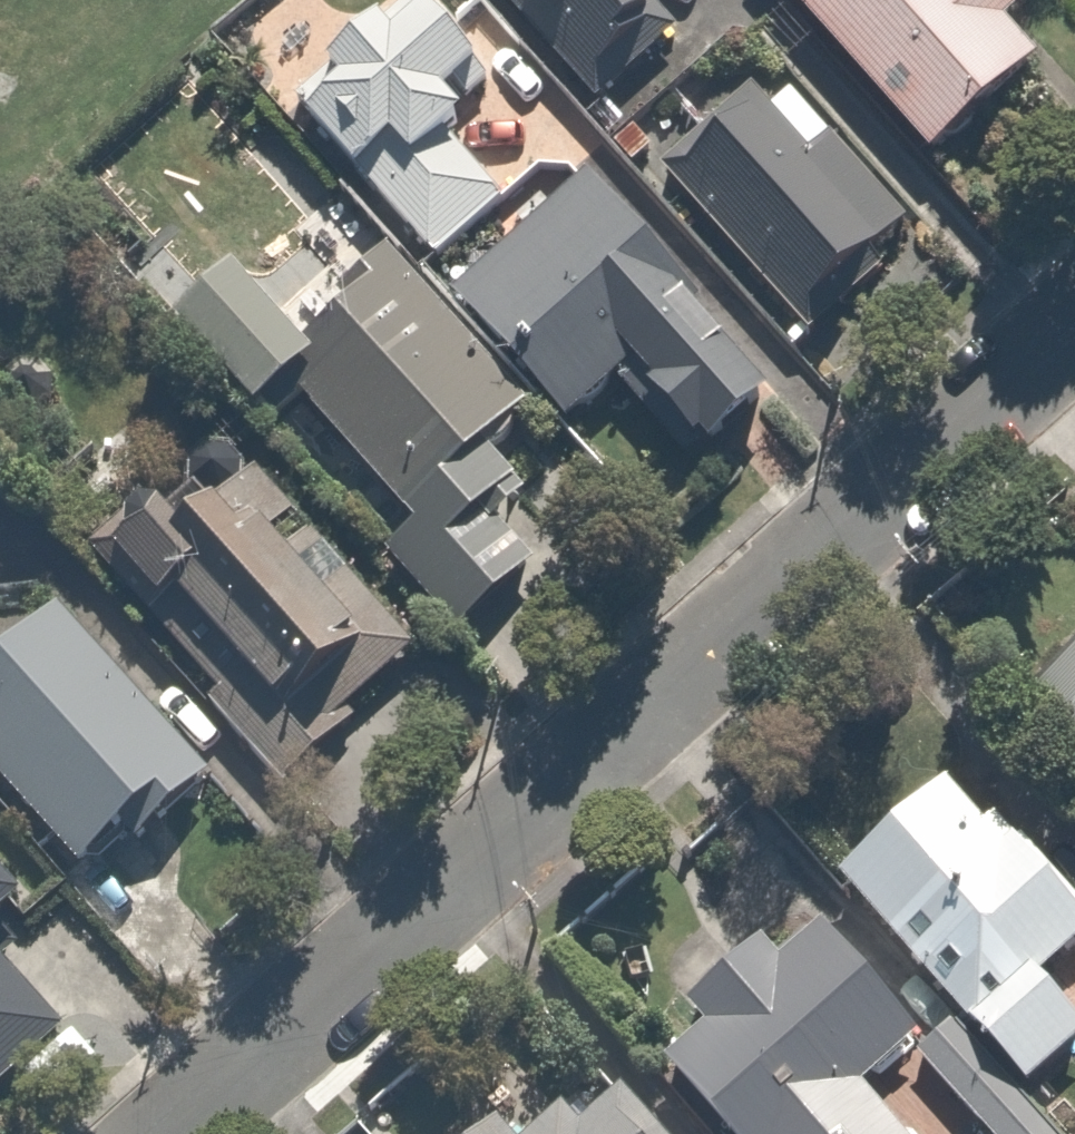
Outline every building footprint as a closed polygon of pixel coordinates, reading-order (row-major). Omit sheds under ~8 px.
[(299,110),(443,274),(516,210),(456,142),(517,89),(439,0),(425,0),(299,110)] [(736,7),(731,0),(514,0),(603,112),(736,7)] [(952,182),(1063,88),(989,0),(798,0),(952,182)] [(784,76),(661,181),(816,361),(939,256),(784,76)] [(811,405),(608,180),(459,314),(569,436),(579,447),(643,390),(726,482),(811,405)] [(569,436),(459,314),(402,251),(310,334),(258,276),(196,331),(480,646),(576,560),(511,488),(569,436)] [(465,702),(253,458),(112,581),(325,824),(465,702)] [(0,662),(0,777),(113,902),(242,784),(71,597),(0,662)] [(1074,757),(1074,694),(1043,723),(1074,757)] [(1049,1118),(1074,1093),(1074,907),(962,787),(843,898),(967,1029),(1049,1118)] [(0,885),(0,1097),(68,1040),(2,961),(38,930),(0,885)] [(688,1085),(734,1133),(891,1133),(874,1116),(920,1073),(944,1050),(819,916),(700,1027),(723,1052),(688,1085)] [(920,1073),(978,1133),(1064,1133),(1049,1118),(967,1029),(944,1050),(920,1073)] [(501,1133),(671,1133),(599,1050),(501,1133)]
